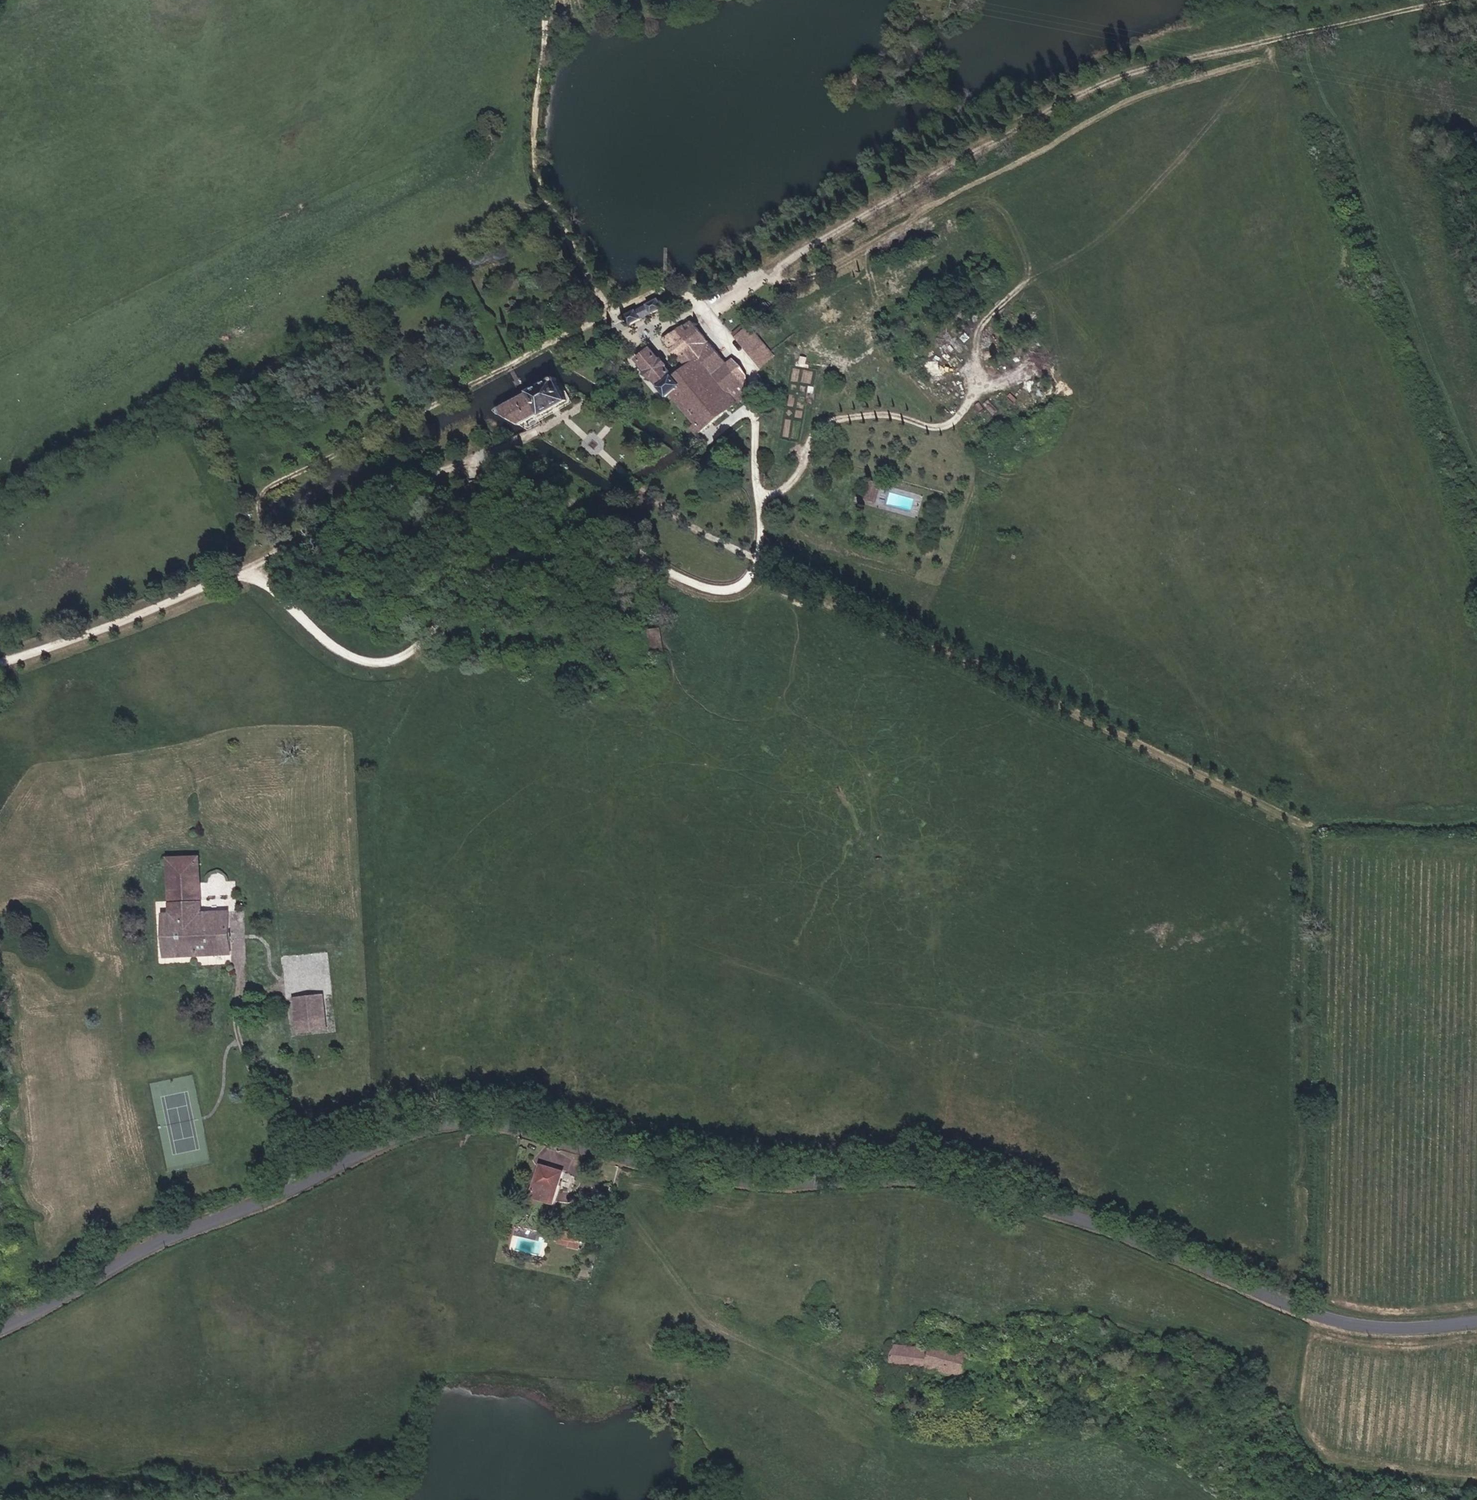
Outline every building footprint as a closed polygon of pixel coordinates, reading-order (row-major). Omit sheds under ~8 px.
[(662,297),(626,309),(632,324),(667,311),(662,297)] [(735,319),(764,355),(776,345),(749,309),(735,319)] [(686,426),(732,390),(713,365),(726,354),(692,314),(666,335),(690,365),(679,374),(682,377),(666,390),(684,412),(679,417),(686,426)] [(679,374),(653,345),(636,359),(663,393),(666,390),(682,377),(679,374)] [(726,354),(713,365),(732,390),(740,384),(742,373),(726,354)] [(524,422),(573,396),(561,374),(503,404),(524,422)] [(1007,398),(996,395),(993,406),(1004,409),(1007,398)] [(874,501),(878,483),(869,481),(866,499),(874,501)] [(189,921),(189,916),(235,913),(234,908),(204,910),(200,859),(194,860),(193,857),(192,855),(189,853),(187,853),(184,854),(182,856),(181,858),(181,860),(175,861),(180,910),(169,911),(170,922),(189,921)] [(189,921),(170,922),(173,959),(234,953),(238,953),(235,913),(189,916),(189,921)] [(293,992),(298,1014),(301,1025),(328,1018),(325,1007),(321,986),(293,992)] [(544,1167),(541,1198),(570,1202),(574,1172),(544,1167)] [(569,1210),(570,1202),(541,1198),(540,1207),(569,1210)] [(558,1241),(580,1249),(584,1237),(563,1229),(558,1241)] [(587,1229),(587,1239),(598,1239),(598,1230),(587,1229)] [(895,1346),(893,1366),(964,1375),(965,1359),(932,1355),(932,1350),(895,1346)] [(928,1384),(920,1384),(919,1403),(927,1403),(928,1384)]
